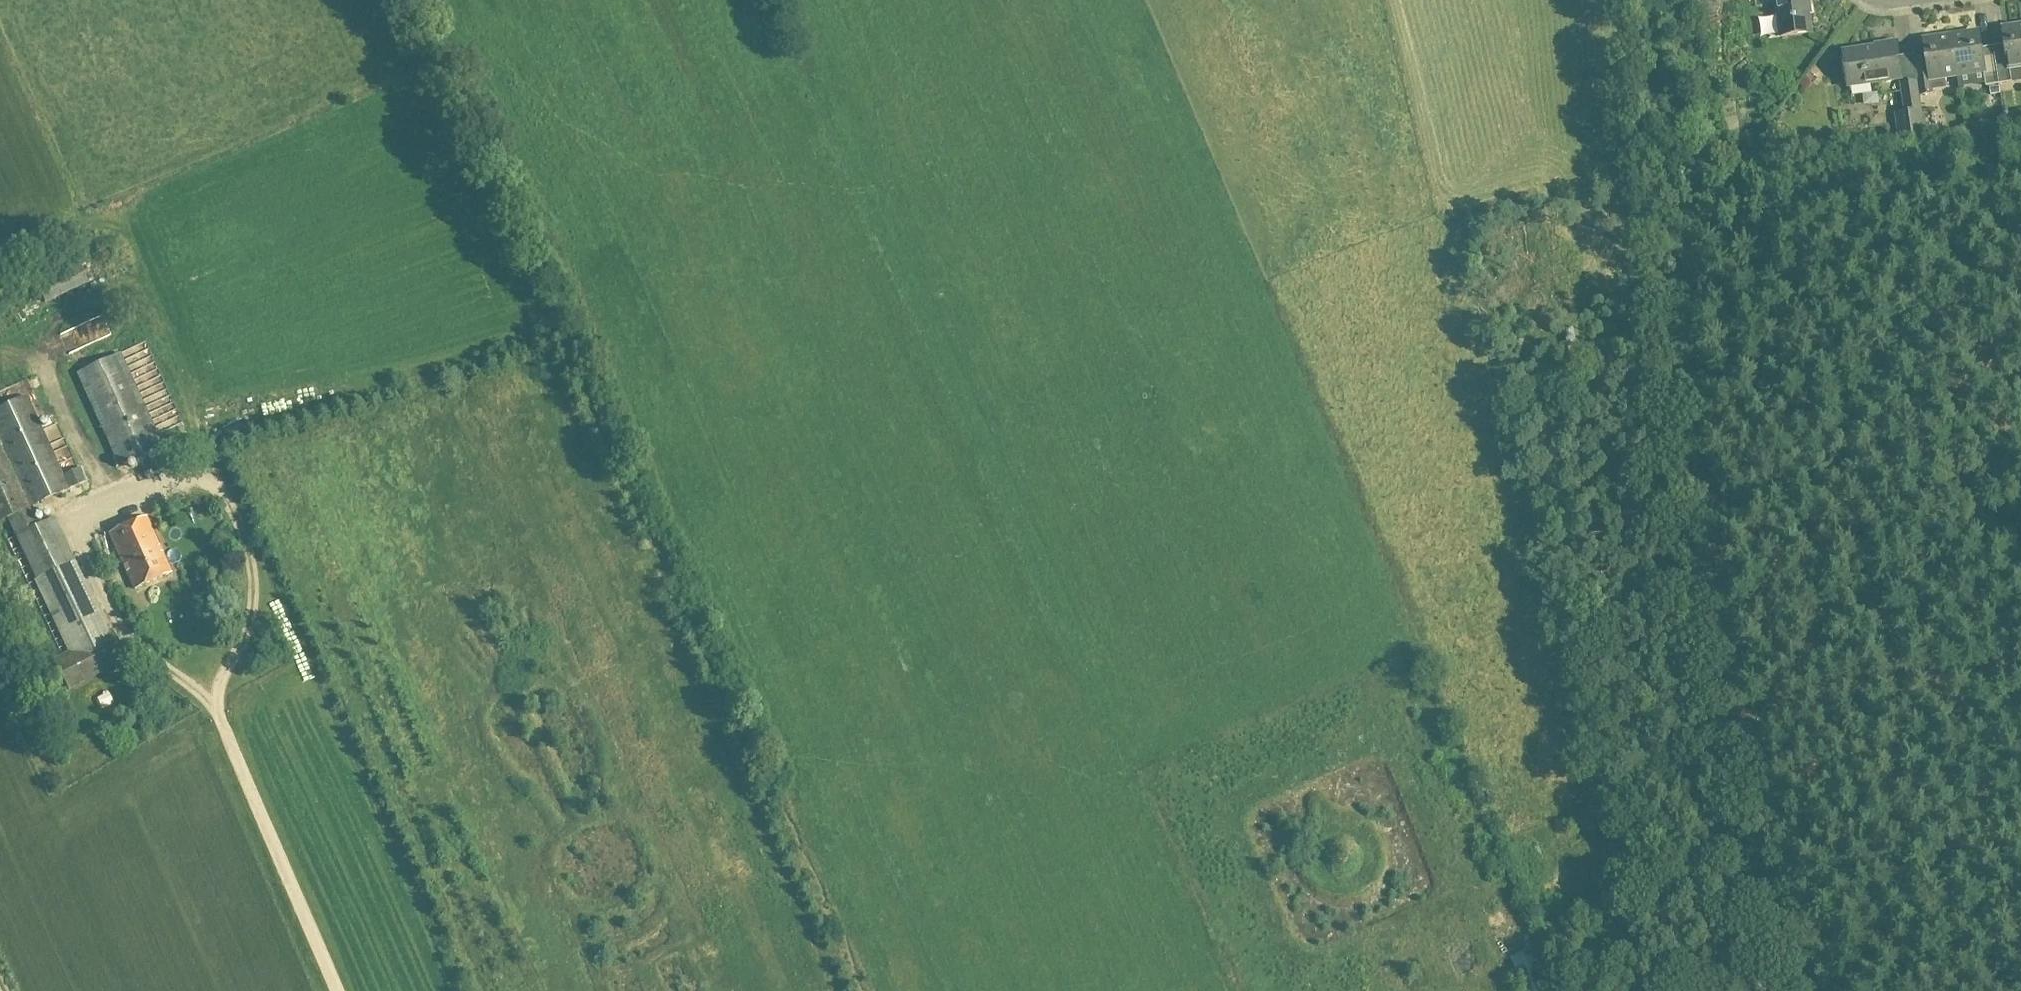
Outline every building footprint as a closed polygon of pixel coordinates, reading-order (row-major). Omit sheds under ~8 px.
[(1775,5),(1777,5),(1781,37),(1811,34),(1808,5),(1809,5),(1809,0),(1775,0),(1775,5)] [(1995,56),(1999,84),(2012,82),(2010,68),(2020,67),(2020,26),(2003,29),(2007,54),(1995,56)] [(1999,84),(1995,56),(1983,58),(1979,33),(1952,37),(1958,77),(1985,73),(1987,85),(1999,84)] [(1945,79),(1958,77),(1952,37),(1924,41),(1927,56),(1915,58),(1920,97),(1933,95),(1932,92),(1947,89),(1945,79)] [(1897,44),(1844,53),(1849,87),(1902,79),(1897,44)] [(1900,142),(1924,139),(1923,133),(1915,81),(1901,83),(1905,113),(1896,114),(1900,142)] [(83,388),(92,410),(118,467),(162,447),(121,356),(120,355),(76,375),(83,388)] [(28,508),(86,481),(80,469),(63,477),(26,398),(0,410),(0,438),(27,496),(24,497),(0,446),(0,523),(8,519),(37,580),(35,581),(69,654),(54,661),(68,689),(127,661),(113,631),(108,633),(54,519),(37,527),(28,508)] [(171,575),(146,517),(109,533),(134,591),(171,575)] [(1549,956),(1545,947),(1531,952),(1535,962),(1534,963),(1528,949),(1509,957),(1516,971),(1525,990),(1566,990),(1550,955),(1549,956)]
